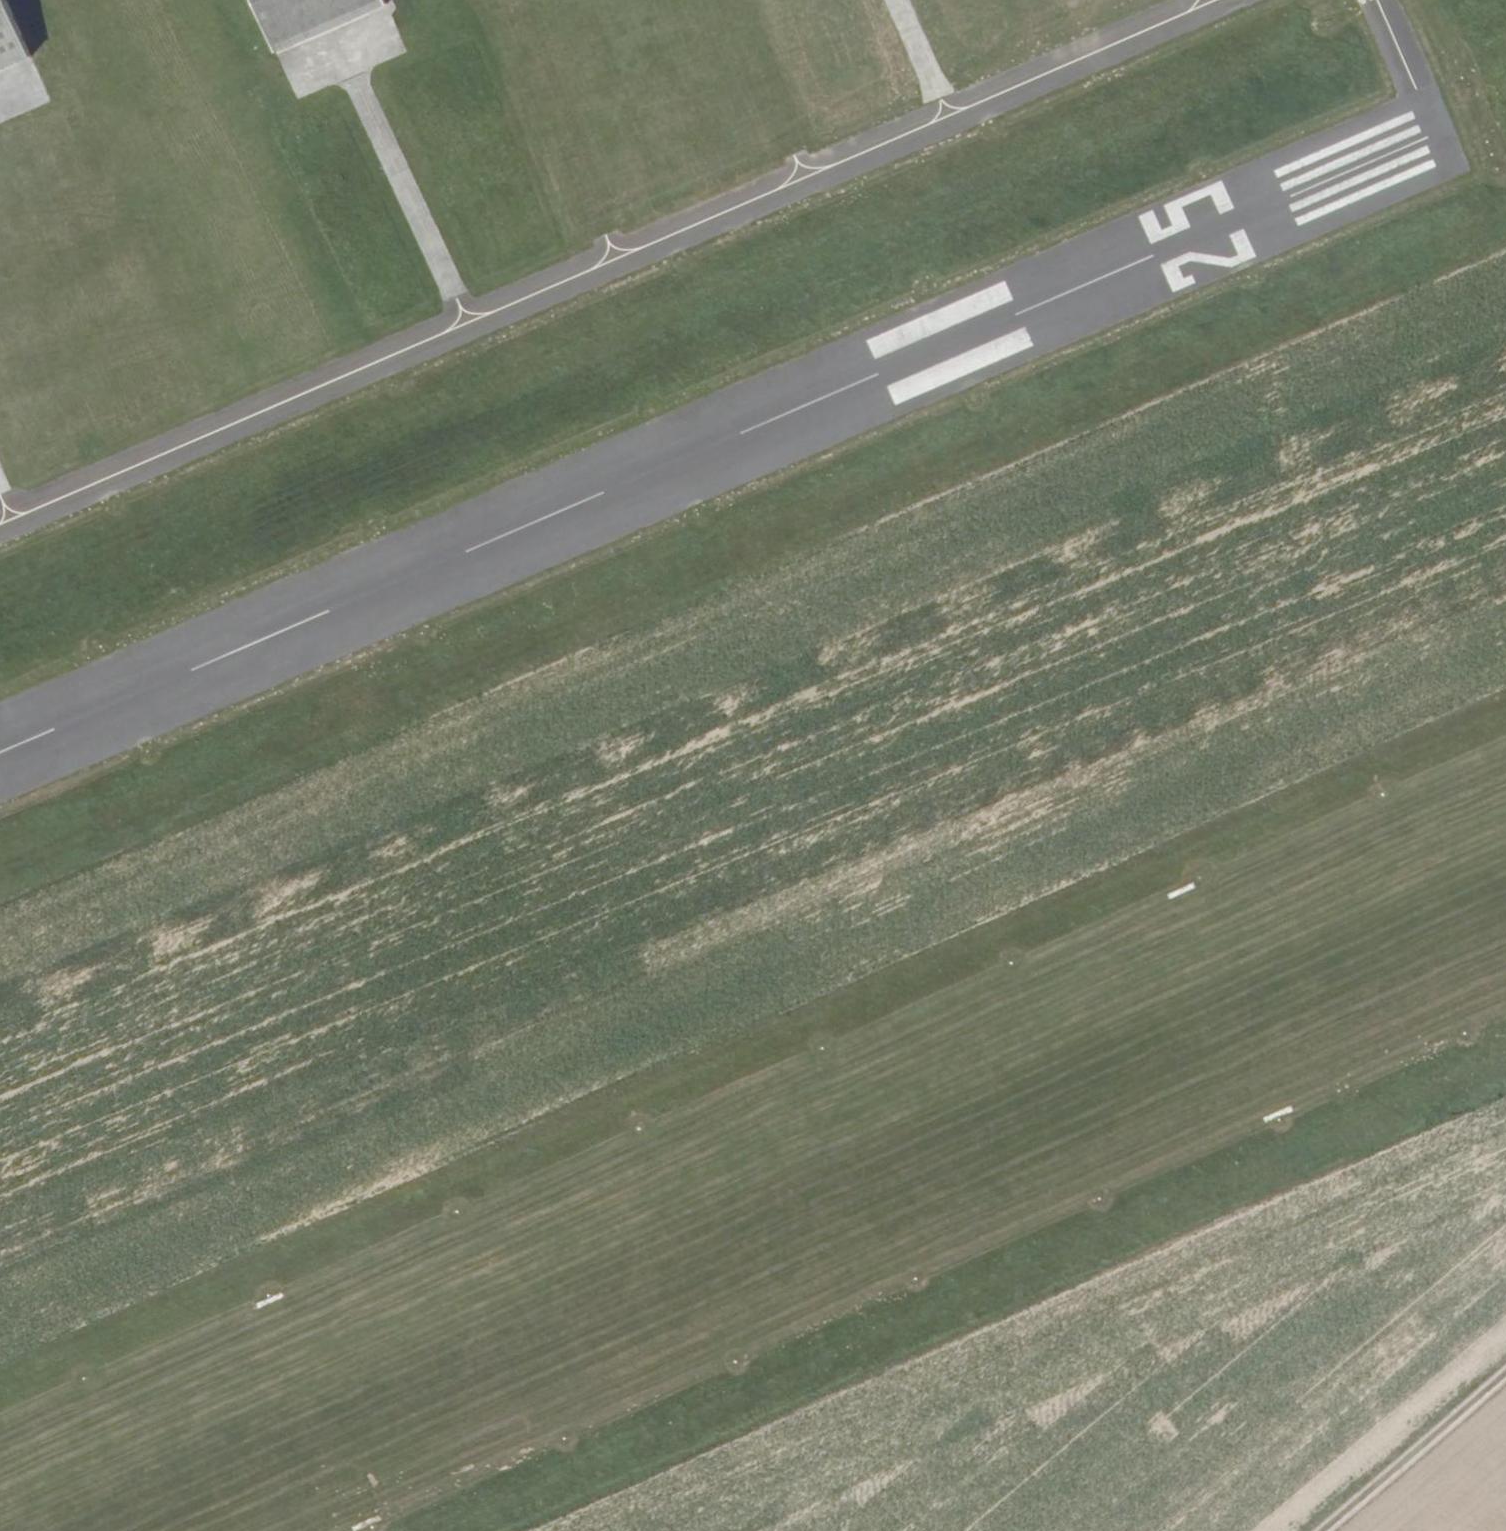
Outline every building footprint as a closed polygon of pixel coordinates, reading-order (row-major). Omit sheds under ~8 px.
[(39,58),(14,0),(0,0),(0,74),(39,58)] [(391,5),(389,0),(255,0),(279,54),(391,5)] [(1292,213),(1303,240),(1410,196),(1387,197),(1387,183),(1379,166),(1368,166),(1364,155),(1345,156),(1340,143),(1330,147),(1331,150),(1332,181),(1326,166),(1322,168),(1323,185),(1286,200),(1291,200),(1292,213)] [(873,359),(1012,301),(1004,281),(983,290),(979,281),(861,331),(873,359)] [(1027,332),(885,380),(894,406),(912,399),(914,404),(1028,365),(1022,349),(1032,346),(1027,332)]
